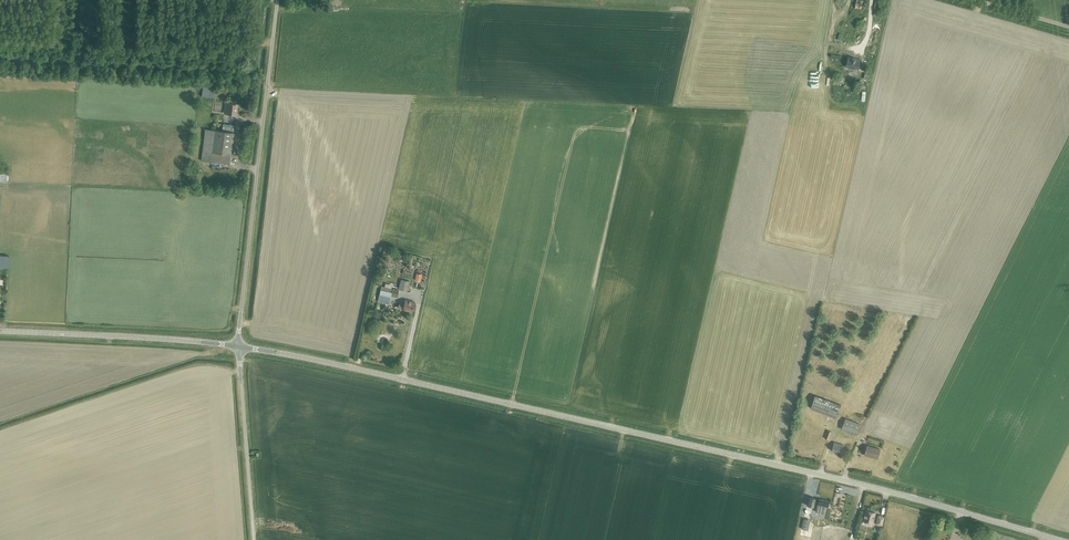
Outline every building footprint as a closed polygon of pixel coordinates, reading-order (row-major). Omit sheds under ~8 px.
[(865,9),(867,1),(862,0),(857,0),(855,7),(865,9)] [(846,67),(859,70),(861,60),(856,59),(853,58),(848,57),(846,67)] [(203,95),(215,96),(216,87),(203,86),(203,95)] [(224,113),(236,115),(238,102),(235,102),(234,103),(226,102),(224,113)] [(202,161),(230,164),(235,125),(223,123),(223,131),(206,129),(202,161)] [(9,268),(9,256),(0,255),(0,267),(9,268)] [(399,289),(407,291),(409,281),(402,279),(399,289)] [(382,285),(381,290),(378,301),(389,304),(391,296),(397,297),(399,289),(382,285)] [(401,307),(403,308),(403,309),(413,312),(415,302),(405,300),(404,304),(402,303),(401,304),(400,306),(401,307)] [(810,408),(836,417),(841,405),(815,395),(810,408)] [(841,429),(857,435),(861,425),(845,418),(841,429)] [(831,450),(841,453),(844,445),(834,442),(831,450)] [(864,455),(877,458),(880,449),(867,446),(864,455)] [(806,511),(812,512),(816,498),(809,497),(806,511)] [(827,507),(829,501),(819,499),(817,507),(824,509),(825,506),(827,507)] [(871,526),(872,523),(873,523),(875,512),(865,510),(862,524),(871,526)]
